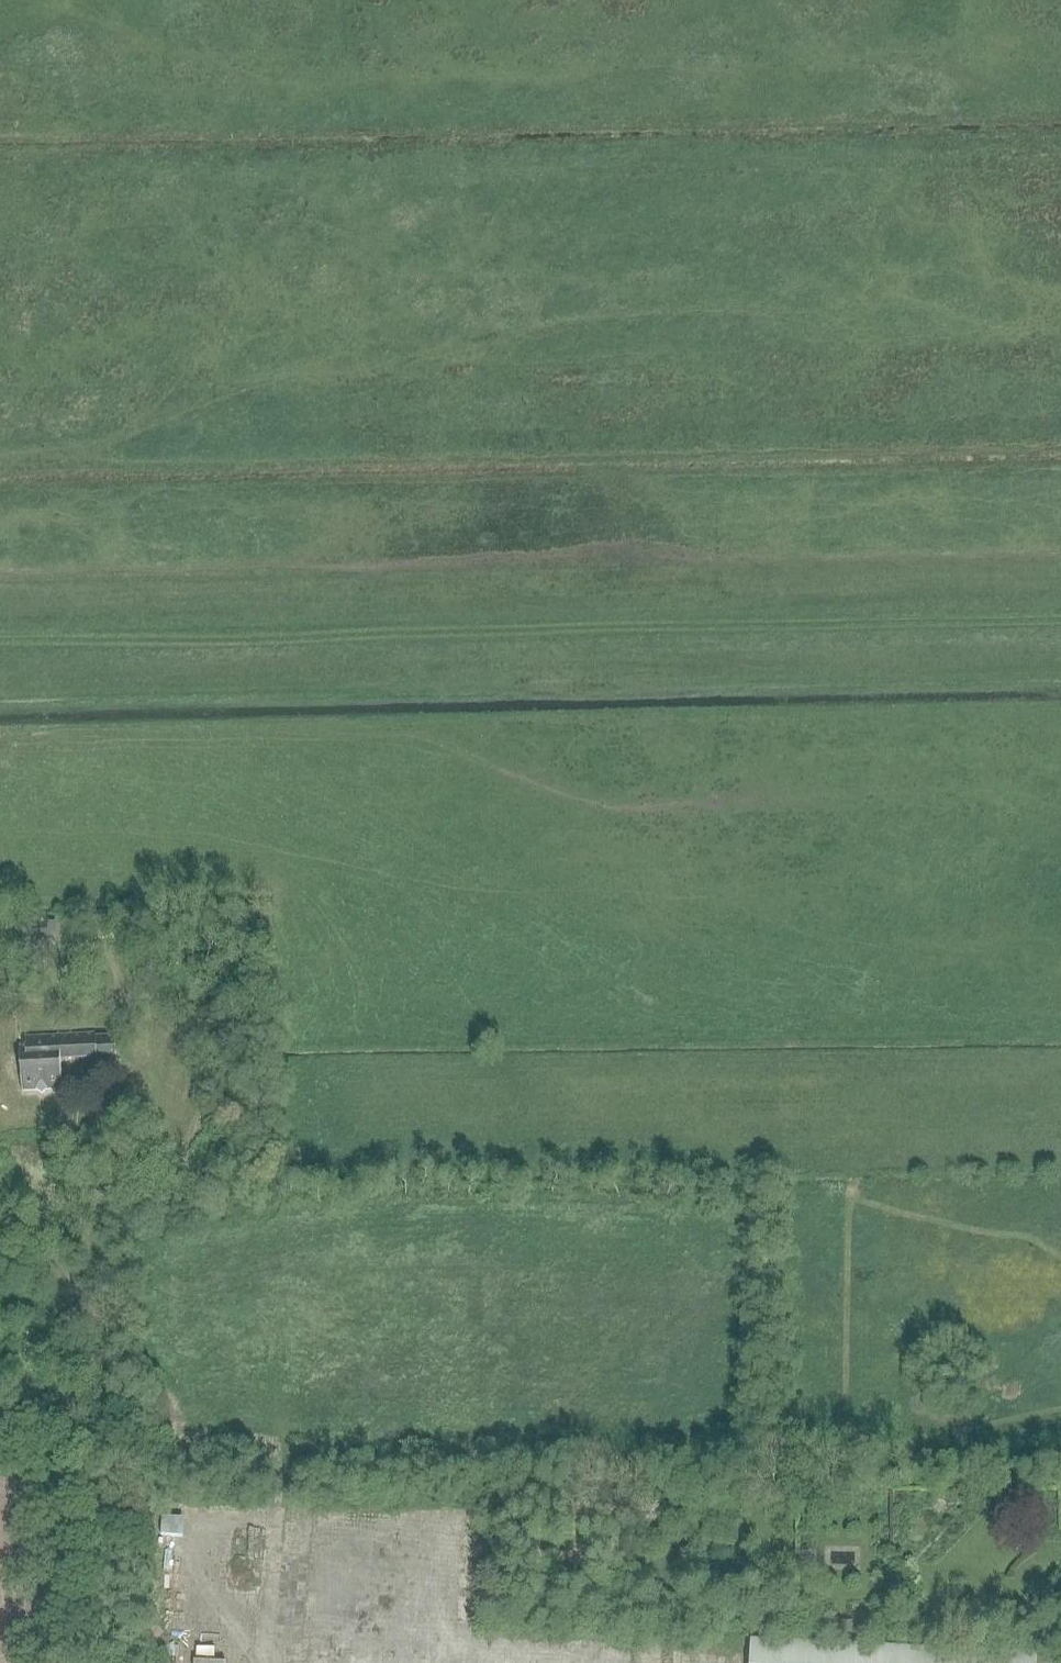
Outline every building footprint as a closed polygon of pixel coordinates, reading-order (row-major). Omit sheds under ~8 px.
[(94,1037),(94,1031),(25,1036),(26,1045),(18,1045),(22,1092),(59,1088),(57,1061),(94,1057),(97,1069),(113,1068),(110,1035),(94,1037)] [(183,1534),(183,1515),(160,1514),(160,1534),(183,1534)] [(1037,1654),(750,1639),(749,1662),(1036,1662),(1037,1654)]
